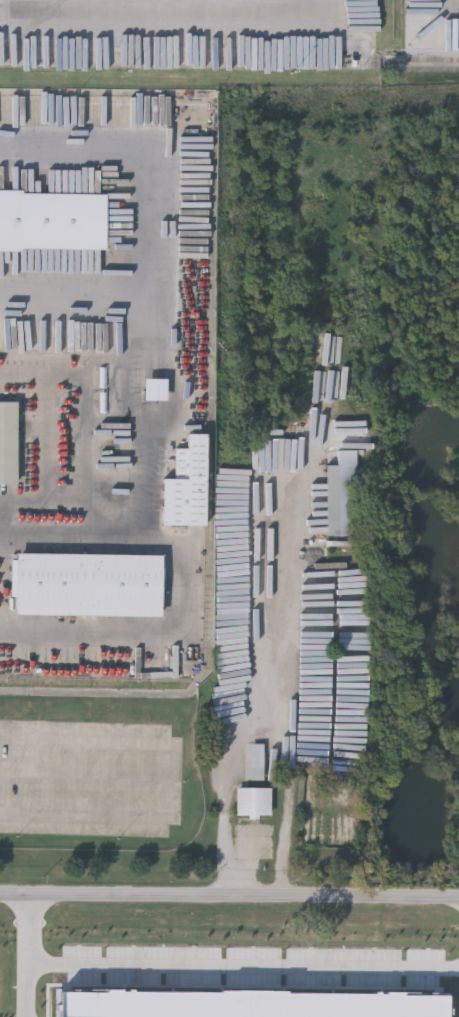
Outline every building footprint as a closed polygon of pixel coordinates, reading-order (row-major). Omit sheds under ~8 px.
[(106,253),(0,252),(0,192),(106,193),(106,253)] [(168,399),(145,399),(145,376),(168,377),(168,399)] [(18,482),(0,482),(0,400),(18,400),(18,482)] [(207,432),(207,525),(163,524),(164,477),(176,477),(176,447),(189,447),(189,432),(207,432)] [(326,538),(357,538),(357,453),(337,452),(337,467),(327,467),(326,538)] [(162,615),(17,613),(18,552),(163,553),(162,615)] [(270,818),(270,790),(236,790),(236,818),(270,818)] [(411,985),(411,1016),(263,1016),(263,983),(411,985)]
